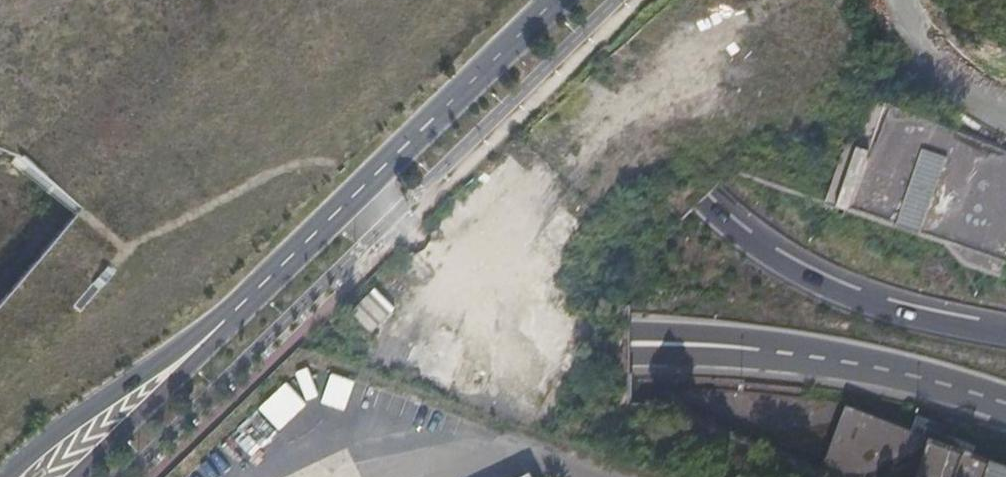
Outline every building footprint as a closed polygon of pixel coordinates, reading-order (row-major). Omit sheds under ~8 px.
[(350,310),(370,333),(395,311),(375,289),(350,310)]
